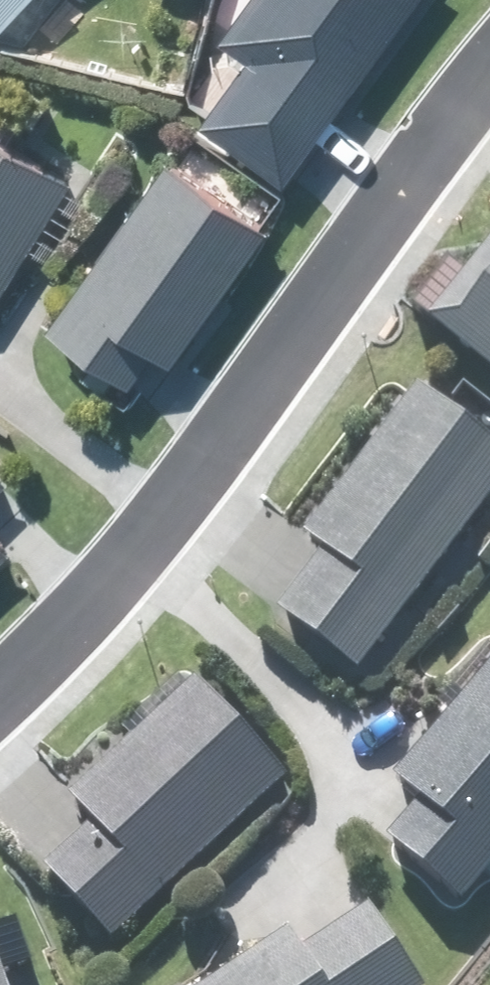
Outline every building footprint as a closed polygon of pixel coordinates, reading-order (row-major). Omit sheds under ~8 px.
[(30,0),(0,0),(0,34),(30,0)] [(293,181),(422,0),(254,0),(232,31),(255,48),(205,119),(293,181)] [(83,170),(0,118),(0,303),(83,170)] [(176,149),(55,321),(139,380),(161,349),(180,363),(280,222),(176,149)] [(440,318),(489,359),(489,259),(440,318)] [(366,672),(489,508),(489,432),(425,384),(311,535),(329,548),(283,609),(366,672)] [(18,475),(0,455),(0,492),(18,475)] [(20,546),(0,524),(0,564),(20,546)] [(473,902),(489,882),(489,672),(402,776),(426,796),(394,835),(473,902)] [(53,866),(122,940),(299,777),(205,676),(76,794),(101,821),(53,866)] [(376,902),(311,945),(299,927),(213,984),(432,984),(376,902)] [(0,929),(0,984),(20,984),(0,929)]
